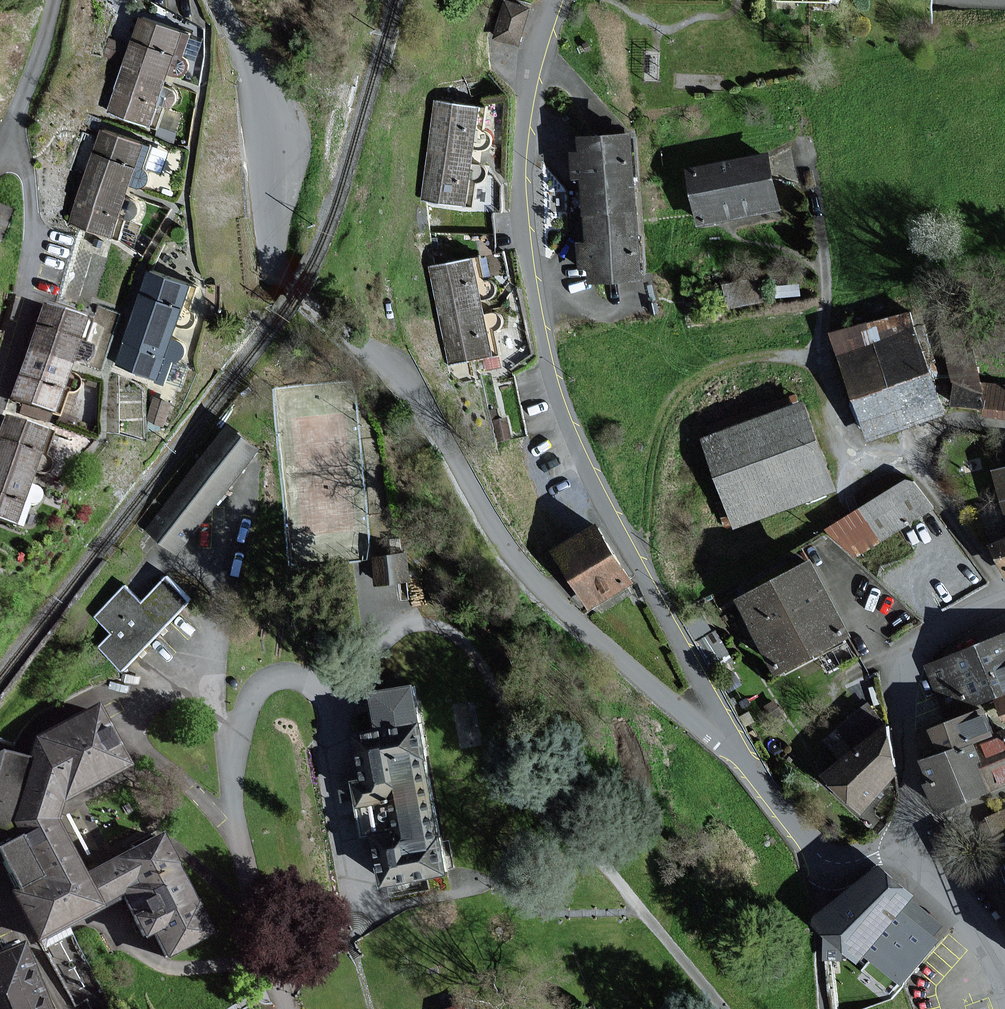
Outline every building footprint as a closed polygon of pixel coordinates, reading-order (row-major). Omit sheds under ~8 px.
[(528,10),(502,2),(492,37),(518,45),(528,10)] [(186,36),(140,21),(109,112),(155,127),(186,36)] [(111,35),(108,54),(124,55),(126,36),(111,35)] [(483,110),(436,103),(423,199),(471,205),(476,161),(477,154),(483,110)] [(145,149),(100,132),(66,224),(111,240),(145,149)] [(576,136),(581,210),(639,206),(633,132),(576,136)] [(769,154),(686,168),(697,228),(780,214),(769,154)] [(587,284),(644,280),(639,206),(581,210),(587,284)] [(473,261),(431,268),(448,362),(490,355),(482,312),(481,305),(473,261)] [(193,287),(149,271),(114,364),(159,380),(193,287)] [(89,319),(46,304),(14,397),(58,412),(89,319)] [(909,311),(831,337),(866,442),(944,417),(909,311)] [(949,405),(1004,412),(1004,379),(977,376),(979,361),(955,358),(949,405)] [(803,402),(702,439),(734,528),(836,491),(803,402)] [(7,416),(0,435),(0,516),(21,523),(52,431),(7,416)] [(255,445),(228,425),(150,526),(177,547),(255,445)] [(914,469),(828,522),(849,556),(935,504),(914,469)] [(597,526),(554,553),(589,609),(632,583),(597,526)] [(406,555),(374,559),(377,582),(409,579),(406,555)] [(806,566),(741,601),(779,671),(844,636),(806,566)] [(191,599),(167,576),(141,603),(125,587),(96,616),(113,632),(100,645),(124,668),(191,599)] [(929,664),(948,713),(1004,691),(1004,635),(929,664)] [(416,688),(369,695),(374,731),(353,734),(360,780),(353,781),(362,840),(375,838),(382,888),(446,878),(416,688)] [(27,741),(21,763),(0,757),(0,895),(7,891),(68,1008),(70,1008),(83,1003),(86,1008),(107,1008),(66,929),(129,896),(133,904),(122,910),(140,944),(147,941),(159,963),(208,938),(156,839),(80,879),(52,824),(58,808),(126,776),(94,709),(27,741)] [(930,730),(940,756),(972,743),(991,736),(981,710),(930,730)] [(898,777),(887,727),(829,774),(859,808),(898,777)] [(991,736),(972,743),(980,762),(976,763),(987,791),(1004,784),(1004,730),(991,736)] [(980,762),(972,743),(940,756),(921,764),(929,785),(925,787),(934,811),(987,791),(976,763),(980,762)] [(913,899),(918,893),(884,865),(853,890),(826,911),(827,933),(860,962),(866,954),(900,984),(939,939),(932,934),(942,923),(928,912),(913,899)] [(21,947),(0,955),(0,1008),(44,1008),(21,947)] [(462,1000),(443,1000),(443,1008),(462,1008),(462,1000)]
